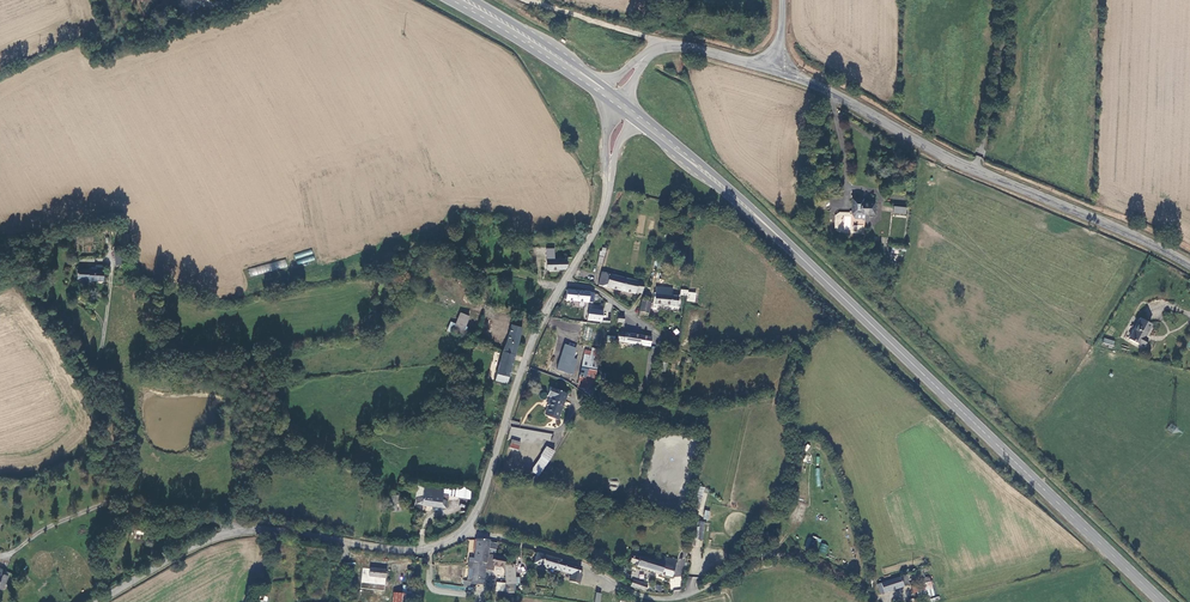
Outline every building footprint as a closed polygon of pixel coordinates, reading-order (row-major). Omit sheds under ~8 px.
[(192,12),(195,19),(201,16),(198,9),(192,12)] [(851,214),(854,214),(865,214),(874,214),(874,202),(860,202),(861,199),(852,199),(851,214)] [(602,266),(606,248),(601,247),(597,265),(602,266)] [(124,256),(123,249),(114,250),(115,258),(124,256)] [(124,256),(115,258),(115,265),(125,264),(124,256)] [(565,269),(566,266),(566,258),(546,259),(546,270),(565,269)] [(248,268),(250,275),(288,268),(286,260),(248,268)] [(102,282),(103,267),(97,267),(97,268),(97,271),(90,271),(79,270),(78,279),(88,279),(88,281),(102,282)] [(605,288),(608,275),(601,274),(598,286),(605,288)] [(605,288),(622,292),(625,280),(608,275),(605,288)] [(635,293),(642,295),(645,284),(625,280),(622,292),(634,295),(635,293)] [(673,289),(656,287),(654,304),(672,306),(673,298),(672,298),(673,289)] [(686,301),(695,302),(696,292),(681,290),(680,295),(687,296),(686,301)] [(589,302),(589,293),(567,291),(566,300),(589,302)] [(648,315),(651,302),(642,300),(639,312),(648,315)] [(600,332),(614,333),(616,323),(604,321),(605,316),(601,316),(602,311),(589,309),(587,319),(601,320),(600,332)] [(468,316),(459,313),(452,332),(461,335),(468,316)] [(1133,327),(1127,337),(1140,345),(1145,338),(1142,337),(1150,325),(1139,318),(1133,327)] [(511,325),(507,341),(503,349),(515,352),(521,327),(511,325)] [(1133,327),(1129,325),(1123,334),(1127,337),(1133,327)] [(650,347),(651,338),(623,334),(622,343),(650,347)] [(1103,343),(1113,346),(1115,341),(1104,338),(1103,343)] [(563,346),(555,370),(571,375),(576,361),(571,359),(574,349),(563,346)] [(590,352),(584,351),(583,355),(597,358),(599,350),(591,348),(590,352)] [(503,349),(496,378),(508,381),(515,352),(503,349)] [(597,358),(583,355),(580,368),(595,371),(597,358)] [(576,388),(583,389),(584,392),(590,396),(595,371),(580,368),(576,388)] [(566,395),(549,389),(546,396),(551,398),(544,415),(557,420),(566,395)] [(551,440),(552,434),(515,427),(514,433),(517,434),(518,429),(536,433),(535,437),(551,440)] [(547,448),(541,457),(548,462),(554,452),(547,448)] [(538,476),(548,462),(541,457),(531,472),(538,476)] [(468,494),(470,487),(460,485),(459,493),(468,494)] [(703,495),(705,488),(700,486),(697,493),(703,495)] [(445,508),(447,499),(441,498),(442,490),(424,487),(423,497),(420,497),(419,504),(445,508)] [(699,506),(694,505),(691,517),(697,518),(699,506)] [(699,523),(693,522),(691,539),(697,540),(699,523)] [(486,564),(487,554),(495,555),(497,543),(489,542),(490,541),(477,539),(475,558),(474,563),(484,564),(486,564)] [(826,553),(828,545),(821,543),(819,551),(826,553)] [(503,567),(505,557),(495,555),(487,554),(486,564),(484,564),(484,571),(492,572),(492,566),(503,567)] [(560,571),(571,574),(569,581),(579,584),(581,577),(578,576),(579,575),(580,568),(560,562),(561,561),(537,555),(534,566),(560,573),(560,571)] [(636,568),(671,579),(676,563),(664,559),(663,562),(658,560),(657,564),(632,556),(629,565),(636,567),(636,568)] [(482,585),(484,571),(484,564),(474,563),(473,568),(472,568),(471,583),(471,585),(482,585)] [(512,591),(513,582),(515,582),(515,566),(505,566),(505,591),(512,591)] [(364,574),(364,580),(368,581),(369,577),(385,579),(386,570),(369,568),(369,570),(362,569),(361,574),(364,574)] [(883,594),(910,586),(907,575),(880,584),(883,594)] [(927,597),(935,595),(930,576),(923,578),(927,597)] [(632,580),(629,587),(637,590),(638,589),(644,591),(646,585),(632,580)] [(913,593),(921,590),(919,582),(911,585),(913,593)] [(410,587),(401,587),(401,594),(392,593),(391,601),(409,601),(410,587)]
